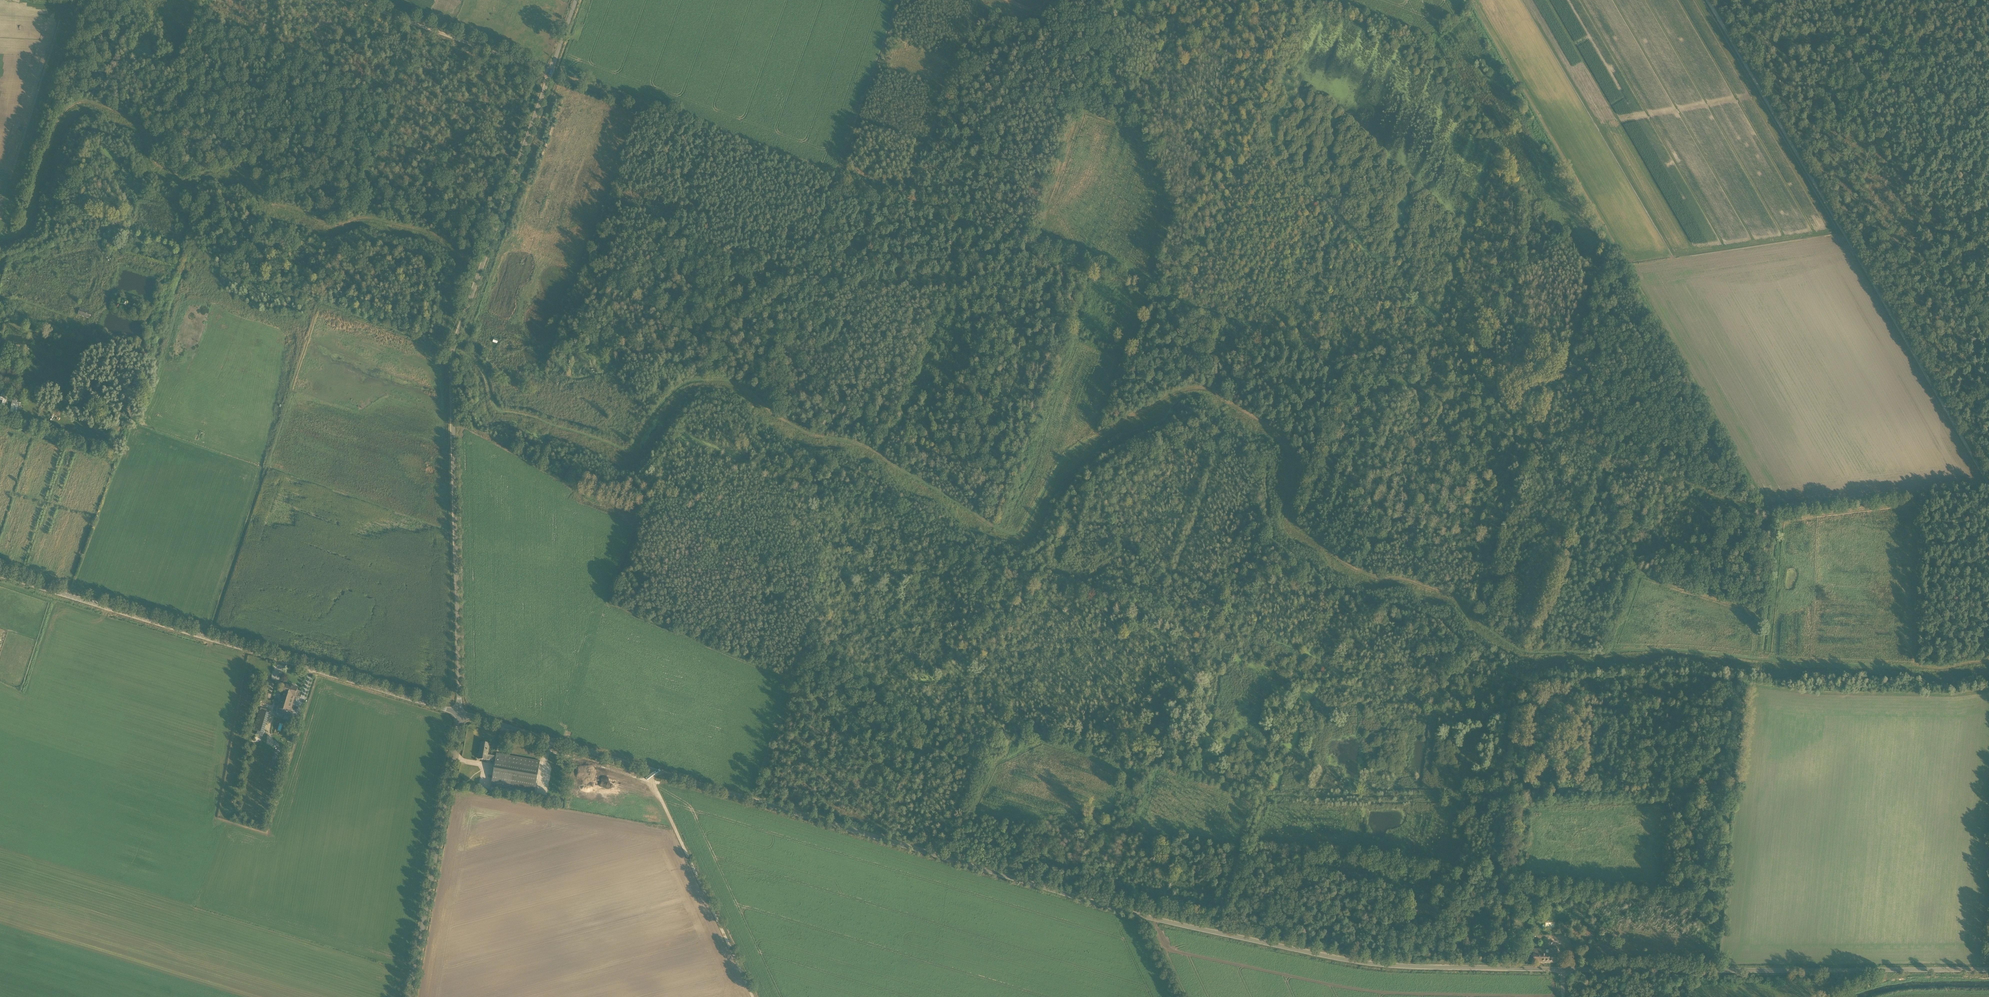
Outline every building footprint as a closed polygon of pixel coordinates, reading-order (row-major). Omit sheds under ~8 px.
[(450,23),(448,29),(456,31),(458,25),(450,23)] [(80,309),(78,315),(90,319),(92,313),(80,309)] [(12,410),(14,410),(19,411),(21,404),(19,403),(14,402),(12,410)] [(291,712),(298,689),(286,685),(279,709),(291,712)] [(254,730),(264,733),(269,713),(260,711),(254,730)] [(495,761),(496,756),(488,755),(489,744),(481,742),(478,759),(487,760),(495,761)] [(534,792),(537,778),(540,761),(496,753),(496,756),(495,761),(491,785),(534,792)] [(1493,938),(1493,933),(1494,929),(1481,928),(1481,934),(1482,934),(1482,938),(1493,938)] [(1557,963),(1558,948),(1549,948),(1549,954),(1542,953),(1542,949),(1534,949),(1534,953),(1533,953),(1533,962),(1557,963)]
